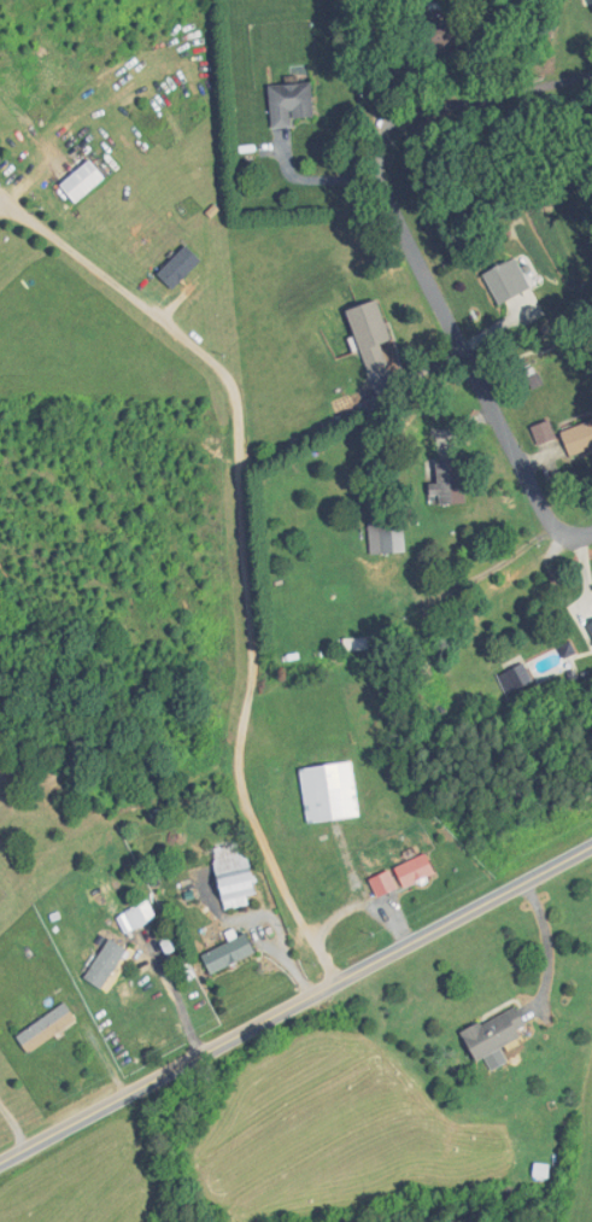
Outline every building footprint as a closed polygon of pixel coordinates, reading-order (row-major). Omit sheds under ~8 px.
[(465,26),(431,26),(431,49),(465,49),(465,26)] [(311,118),(311,83),(268,84),(269,129),(291,128),(291,118),(311,118)] [(75,204),(103,177),(85,158),(57,184),(75,204)] [(200,261),(184,245),(155,274),(171,289),(200,261)] [(498,306),(522,293),(505,262),(481,275),(498,306)] [(346,309),(367,378),(397,369),(377,300),(346,309)] [(564,421),(564,452),(591,452),(591,421),(564,421)] [(462,505),(462,460),(429,461),(430,506),(462,505)] [(583,625),(591,645),(591,621),(583,625)] [(496,676),(506,696),(530,683),(520,663),(496,676)] [(358,815),(350,761),(298,769),(306,823),(358,815)] [(245,842),(210,849),(221,910),(248,905),(247,896),(255,894),(245,842)] [(433,875),(425,854),(393,866),(400,887),(433,875)] [(88,905),(112,897),(106,881),(83,890),(88,905)] [(131,930),(154,919),(146,901),(123,911),(131,930)] [(199,955),(209,975),(254,954),(244,934),(199,955)] [(80,973),(96,988),(127,953),(111,939),(80,973)] [(75,1021),(63,1003),(14,1037),(26,1055),(75,1021)] [(460,1032),(474,1062),(483,1058),(489,1070),(506,1062),(500,1049),(520,1039),(516,1029),(524,1026),(515,1006),(460,1032)]
